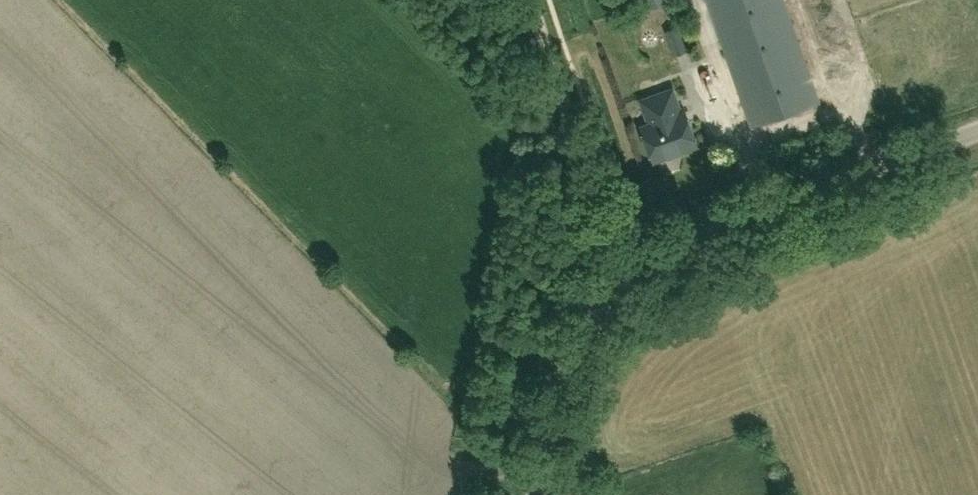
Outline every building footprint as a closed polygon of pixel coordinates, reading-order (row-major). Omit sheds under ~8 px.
[(820,101),(784,0),(708,0),(752,125),(820,101)] [(677,64),(691,59),(681,30),(666,35),(677,64)] [(680,108),(673,88),(641,99),(649,122),(642,125),(654,159),(698,144),(685,107),(680,108)]
